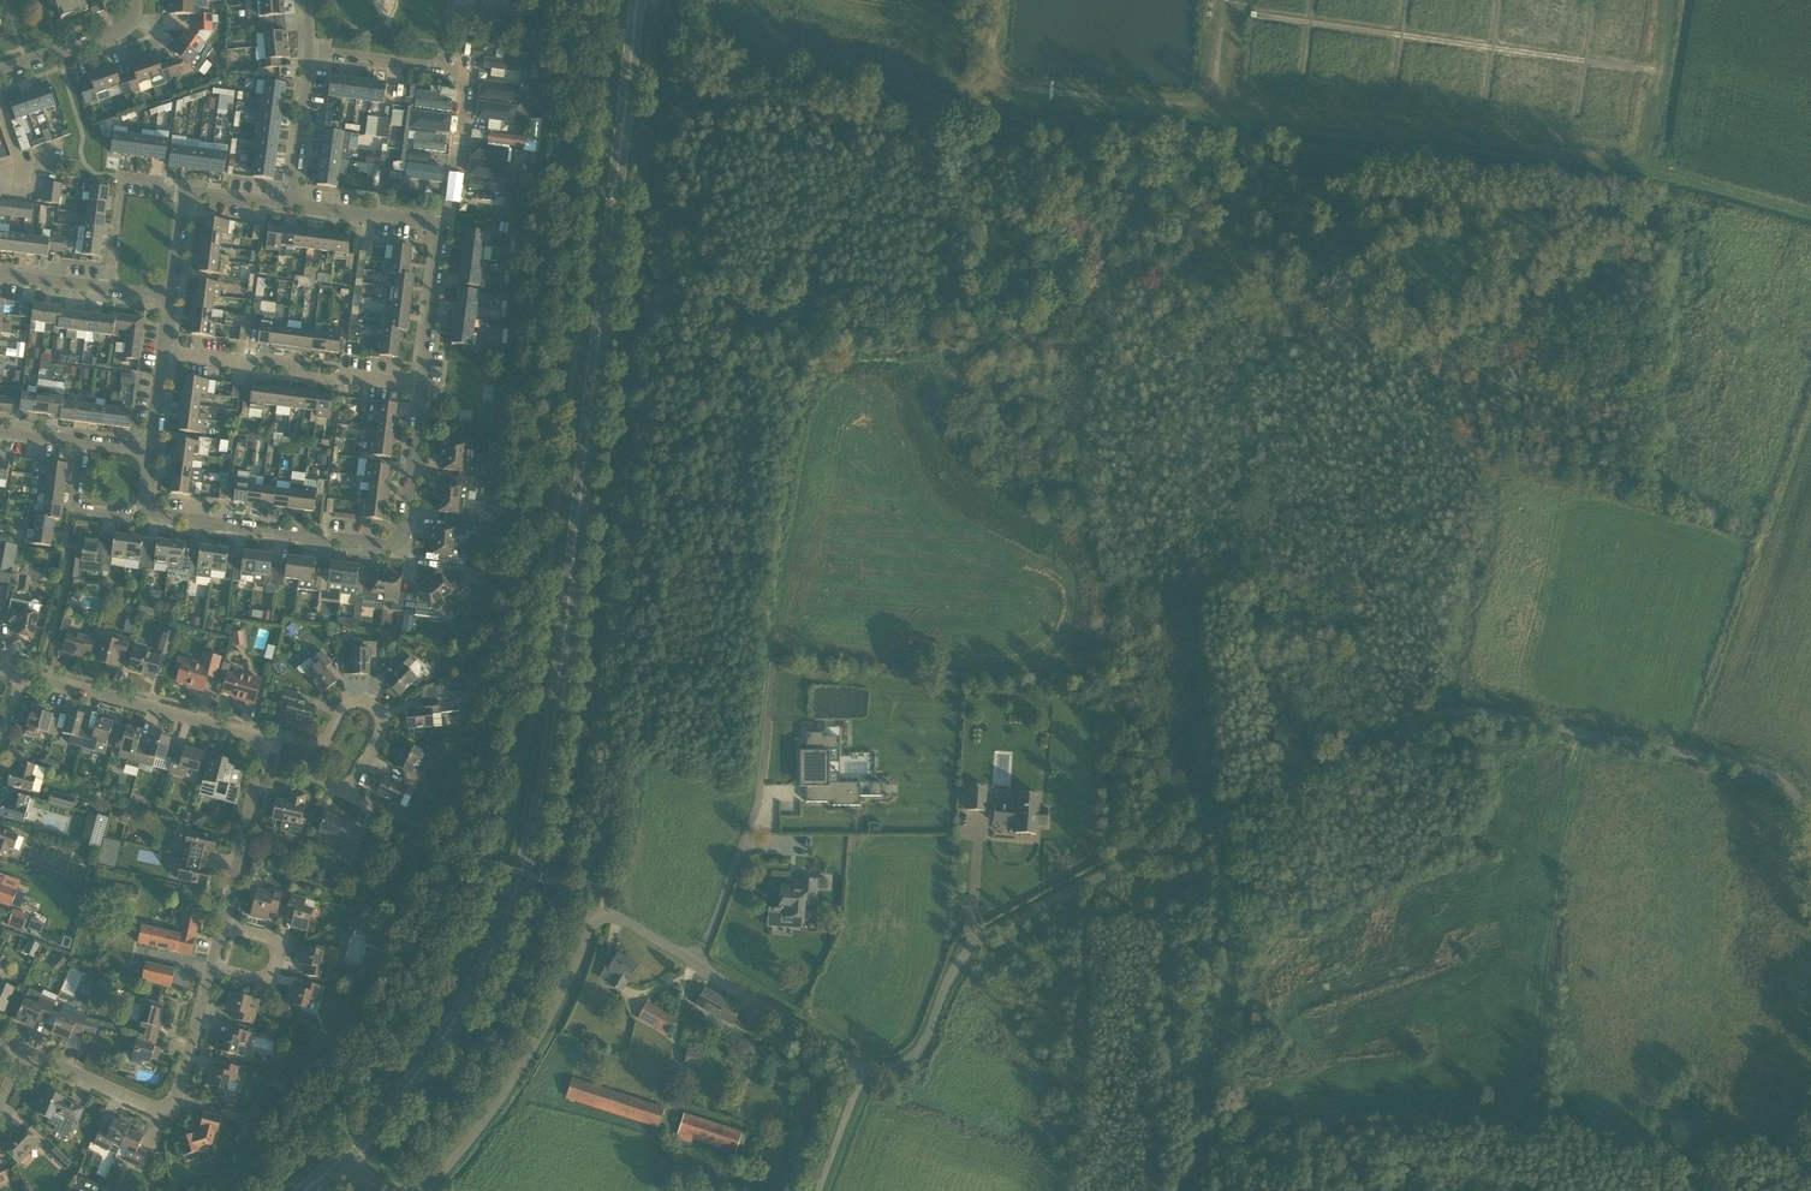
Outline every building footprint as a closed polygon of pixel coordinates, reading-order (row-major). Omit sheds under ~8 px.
[(58,12),(62,10),(64,18),(73,15),(75,16),(76,14),(88,10),(85,0),(54,0),(58,12)] [(96,6),(90,8),(92,15),(105,10),(102,0),(94,0),(96,6)] [(193,1),(171,1),(171,14),(193,15),(193,1)] [(258,26),(273,24),(272,16),(284,15),(283,2),(248,5),(250,26),(258,26)] [(197,15),(197,23),(212,23),(212,15),(197,15)] [(197,31),(212,31),(212,23),(197,23),(197,31)] [(264,34),(265,47),(287,45),(286,31),(274,33),(273,24),(258,26),(258,34),(264,34)] [(179,41),(205,60),(213,49),(187,30),(179,41)] [(205,60),(179,41),(171,52),(199,72),(207,61),(205,60)] [(289,58),(287,45),(265,47),(266,60),(261,60),(262,69),(277,67),(276,59),(289,58)] [(143,58),(151,80),(163,76),(165,82),(173,79),(168,63),(160,66),(156,55),(144,59),(143,58)] [(135,75),(127,78),(132,93),(140,90),(138,85),(151,80),(143,58),(143,59),(131,64),(135,75)] [(492,70),(491,80),(514,82),(515,72),(519,73),(521,62),(486,58),(485,69),(492,70)] [(168,63),(173,79),(181,76),(176,61),(168,63)] [(132,93),(127,78),(119,80),(114,64),(101,69),(101,67),(100,68),(108,90),(121,86),(124,96),(132,93)] [(521,86),(529,87),(531,66),(524,65),(521,86)] [(111,98),(108,90),(100,68),(101,69),(88,73),(92,84),(80,89),(86,104),(98,100),(99,102),(111,98)] [(339,78),(331,77),(328,96),(342,98),(345,79),(340,78),(340,77),(339,77),(339,78)] [(350,79),(345,79),(342,98),(356,100),(358,80),(351,79),(351,78),(350,78),(350,79)] [(358,80),(356,100),(370,102),(372,82),(367,81),(367,80),(366,80),(366,81),(358,80)] [(264,95),(283,97),(284,90),(286,90),(286,89),(285,89),(285,84),(266,81),(264,95)] [(479,100),(518,104),(520,86),(481,81),(479,100)] [(372,82),(370,102),(383,103),(386,84),(378,83),(378,82),(377,82),(377,83),(372,82)] [(404,106),(413,107),(412,106),(413,98),(414,99),(416,85),(408,84),(407,84),(405,93),(404,106)] [(526,107),(527,100),(529,87),(521,86),(519,99),(518,106),(526,107)] [(40,90),(36,92),(42,110),(55,106),(49,87),(41,90),(41,89),(40,89),(40,90)] [(419,88),(416,105),(453,110),(454,100),(441,98),(443,91),(419,88)] [(27,95),(22,96),(29,115),(42,110),(36,92),(28,94),(28,93),(27,93),(27,95)] [(262,109),(282,111),(283,103),(284,104),(284,103),(283,103),(283,97),(264,95),(262,109)] [(9,101),(16,119),(29,115),(22,96),(15,99),(15,98),(14,98),(14,99),(9,101)] [(206,98),(205,108),(215,109),(215,98),(206,98)] [(502,122),(515,124),(518,107),(478,102),(476,119),(490,121),(489,131),(501,132),(502,122)] [(413,107),(404,106),(403,114),(402,114),(402,119),(411,120),(412,117),(413,107)] [(524,123),(524,121),(526,108),(518,107),(517,120),(516,128),(523,129),(524,127),(524,123)] [(260,122),(280,125),(281,117),(282,117),(282,116),(281,116),(282,111),(262,109),(260,122)] [(419,126),(450,129),(452,114),(420,111),(419,126)] [(532,136),(545,136),(545,112),(533,112),(532,136)] [(376,137),(387,138),(389,138),(391,119),(379,118),(376,137)] [(259,136),(278,139),(279,131),(280,131),(280,130),(279,130),(280,125),(260,122),(259,136)] [(23,127),(15,130),(22,151),(30,148),(23,127)] [(398,149),(407,150),(410,128),(401,127),(400,136),(399,136),(398,149)] [(322,144),(342,146),(343,133),(324,130),(323,138),(322,138),(322,139),(323,139),(322,144)] [(417,131),(414,149),(447,154),(450,136),(417,131)] [(125,154),(127,135),(113,133),(111,153),(119,154),(119,155),(120,155),(120,154),(125,154)] [(468,158),(509,162),(510,148),(523,149),(524,137),(486,133),(485,146),(469,144),(468,158)] [(127,135),(125,154),(130,155),(130,156),(131,155),(138,156),(141,137),(127,135)] [(278,143),(278,139),(259,136),(257,150),(276,152),(277,144),(279,144),(278,143)] [(141,137),(138,156),(146,157),(146,158),(147,159),(147,157),(152,158),(155,139),(141,137)] [(155,139),(152,158),(157,159),(157,160),(158,160),(158,159),(166,160),(169,140),(155,139)] [(347,161),(349,148),(342,147),(342,146),(322,144),(322,149),(320,149),(320,150),(322,150),(321,158),(347,161)] [(171,147),(169,166),(177,167),(177,168),(178,169),(178,167),(183,168),(185,149),(171,147)] [(185,149),(183,168),(188,169),(188,170),(189,169),(196,170),(199,150),(185,149)] [(405,163),(407,150),(398,149),(398,157),(397,157),(395,170),(403,171),(404,171),(405,163)] [(199,150),(196,170),(204,171),(204,172),(205,172),(205,171),(210,172),(213,152),(199,150)] [(255,163),(275,166),(276,158),(277,158),(277,157),(276,157),(276,152),(257,150),(255,163)] [(511,163),(519,164),(520,151),(513,150),(511,163)] [(213,152),(210,172),(215,172),(215,173),(216,173),(216,172),(224,173),(227,154),(213,152)] [(338,174),(347,175),(348,161),(347,161),(321,158),(320,165),(318,165),(318,166),(319,166),(319,171),(338,174)] [(123,169),(129,170),(131,160),(125,159),(123,169)] [(408,172),(445,176),(447,161),(432,159),(431,166),(409,163),(408,172)] [(469,176),(508,181),(510,165),(471,160),(469,176)] [(253,177),(273,180),(274,171),(275,172),(275,171),(274,171),(275,166),(255,163),(253,177)] [(338,174),(319,171),(318,176),(317,176),(317,177),(318,177),(317,185),(336,188),(338,174)] [(517,173),(516,186),(522,186),(526,187),(528,173),(525,172),(518,171),(517,173)] [(508,185),(516,186),(517,173),(510,172),(508,185)] [(89,200),(111,203),(112,197),(108,196),(109,189),(100,188),(101,181),(85,179),(83,191),(83,192),(82,199),(89,200)] [(46,189),(60,191),(61,184),(47,182),(46,189)] [(492,193),(504,195),(505,187),(470,182),(469,190),(479,191),(477,200),(491,202),(492,193)] [(46,189),(45,196),(60,197),(60,191),(46,189)] [(507,193),(505,206),(513,207),(515,194),(507,193)] [(45,196),(44,202),(59,204),(60,197),(45,196)] [(87,214),(106,216),(106,209),(110,210),(111,203),(89,200),(87,214)] [(5,215),(11,216),(13,202),(7,201),(5,215)] [(11,216),(18,217),(20,203),(13,202),(11,216)] [(18,217),(25,218),(27,204),(20,203),(18,217)] [(34,205),(27,204),(25,218),(32,219),(34,205)] [(86,228),(108,230),(109,224),(105,223),(106,216),(87,214),(86,228)] [(235,222),(206,218),(205,232),(233,235),(235,222)] [(499,231),(507,232),(508,222),(501,221),(499,231)] [(254,224),(253,232),(252,239),(259,240),(261,225),(254,224)] [(282,228),(269,226),(266,249),(279,251),(282,228)] [(282,228),(279,251),(278,256),(285,257),(286,246),(293,247),(296,227),(287,226),(286,229),(282,228)] [(84,241),(102,243),(103,236),(107,237),(108,230),(86,228),(79,227),(77,240),(84,240),(84,241)] [(296,227),(293,247),(307,249),(309,232),(305,231),(305,228),(296,227)] [(309,232),(307,249),(320,250),(323,230),(314,229),(313,232),(309,232)] [(323,230),(320,250),(328,251),(326,262),(333,263),(333,258),(336,235),(332,235),(332,232),(323,230)] [(464,244),(484,246),(486,232),(466,230),(465,238),(464,238),(464,239),(465,239),(464,244)] [(200,245),(220,247),(221,240),(232,241),(233,235),(205,232),(204,236),(201,236),(200,245)] [(7,252),(9,234),(0,233),(0,251),(7,252)] [(23,235),(9,234),(7,252),(14,253),(13,257),(20,258),(23,235)] [(27,254),(34,255),(36,237),(23,235),(20,258),(26,259),(27,254)] [(352,270),(354,255),(347,254),(350,237),(336,235),(333,258),(346,260),(345,269),(352,270)] [(56,251),(58,236),(53,236),(50,236),(50,239),(36,237),(34,255),(41,256),(41,260),(47,261),(49,250),(56,251)] [(64,252),(65,237),(58,236),(56,251),(64,252)] [(82,255),(88,256),(92,256),(92,260),(100,261),(102,243),(84,241),(82,255)] [(463,257),(482,260),(484,246),(464,244),(464,249),(462,249),(463,250),(463,257)] [(201,259),(224,262),(229,262),(230,256),(219,255),(220,247),(200,245),(199,254),(202,254),(201,259)] [(393,246),(391,260),(409,262),(411,249),(412,248),(392,246),(393,246)] [(461,271),(480,274),(482,260),(463,257),(461,265),(460,265),(460,266),(461,266),(461,271)] [(224,262),(201,259),(199,272),(222,275),(224,262)] [(407,276),(408,275),(409,262),(391,260),(389,274),(395,274),(407,276)] [(460,277),(459,285),(478,288),(480,274),(461,271),(460,276),(459,276),(459,277),(460,277)] [(395,274),(394,288),(412,290),(413,277),(414,277),(414,276),(408,275),(407,276),(395,274)] [(198,281),(197,294),(220,297),(221,283),(198,281)] [(384,300),(392,301),(410,304),(412,290),(394,288),(386,287),(384,300)] [(478,291),(459,289),(457,297),(456,297),(456,298),(457,298),(457,302),(476,305),(478,291)] [(220,297),(197,294),(196,298),(193,298),(192,307),(212,310),(213,302),(224,304),(225,297),(220,297)] [(0,300),(0,314),(3,314),(4,305),(14,306),(15,301),(0,300)] [(392,301),(390,315),(408,317),(410,304),(392,301)] [(22,302),(22,307),(21,317),(29,318),(30,303),(22,302)] [(455,316),(474,319),(476,305),(457,302),(456,308),(455,307),(455,308),(456,308),(455,316)] [(47,306),(34,304),(30,329),(35,330),(36,322),(45,323),(47,306)] [(62,307),(61,307),(47,306),(45,323),(54,325),(53,332),(59,333),(59,329),(58,329),(61,311),(62,311),(62,307)] [(194,317),(193,321),(216,324),(221,325),(222,318),(211,317),(212,310),(192,307),(191,316),(194,317)] [(262,311),(255,310),(253,325),(260,326),(258,343),(271,344),(275,316),(275,314),(262,312),(262,311)] [(58,329),(59,329),(67,330),(66,338),(71,338),(74,313),(62,311),(61,311),(58,329)] [(86,332),(88,314),(74,313),(71,338),(76,339),(77,331),(86,332)] [(11,329),(12,324),(2,323),(3,314),(0,314),(0,328),(11,329)] [(88,314),(86,332),(94,333),(93,341),(99,342),(102,316),(88,314)] [(142,332),(144,318),(116,314),(115,318),(116,318),(114,336),(118,336),(119,329),(128,331),(142,332)] [(390,315),(389,328),(400,330),(407,331),(407,330),(408,317),(390,315)] [(102,316),(99,342),(103,342),(104,334),(114,336),(116,318),(115,318),(102,316)] [(275,348),(284,349),(287,329),(280,328),(281,317),(275,316),(271,344),(275,345),(275,348)] [(454,325),(453,330),(473,333),(474,319),(455,316),(454,324),(453,324),(453,325),(454,325)] [(191,334),(214,337),(216,324),(193,321),(191,334)] [(314,332),(311,353),(321,354),(321,351),(325,351),(328,328),(329,323),(323,323),(321,333),(314,332)] [(241,326),(239,340),(246,341),(248,327),(241,326)] [(383,327),(381,341),(399,344),(400,330),(389,328),(383,327)] [(11,329),(0,328),(0,339),(1,333),(11,334),(11,329)] [(339,353),(340,339),(342,330),(328,328),(325,351),(339,353)] [(298,348),(300,331),(287,329),(284,349),(293,350),(294,347),(298,348)] [(451,344),(469,346),(471,346),(473,333),(453,330),(453,335),(451,335),(453,336),(451,344)] [(142,332),(128,331),(124,357),(122,357),(122,362),(129,363),(130,359),(139,360),(142,332)] [(311,353),(314,332),(300,331),(298,348),(303,348),(302,351),(311,353)] [(397,357),(399,344),(381,341),(372,340),(370,357),(379,358),(379,355),(397,357),(398,357),(397,357)] [(133,385),(136,375),(122,372),(119,381),(133,385)] [(186,377),(184,390),(207,393),(209,380),(186,377)] [(234,383),(233,390),(232,397),(239,398),(241,384),(234,383)] [(36,395),(28,393),(29,386),(23,385),(20,411),(34,412),(36,395)] [(265,387),(263,410),(262,415),(268,416),(269,405),(277,406),(279,386),(270,385),(270,388),(265,387)] [(250,408),(263,410),(265,387),(252,386),(250,402),(243,402),(241,417),(248,418),(250,408)] [(289,387),(279,386),(277,406),(290,408),(293,391),(288,390),(289,387)] [(34,412),(48,414),(51,389),(37,387),(36,395),(34,412)] [(64,398),(63,398),(55,397),(56,389),(51,389),(48,414),(60,416),(61,416),(64,398)] [(293,391),(290,408),(304,410),(307,390),(297,389),(297,391),(293,391)] [(212,394),(207,393),(184,390),(184,395),(181,394),(180,404),(200,406),(200,399),(211,400),(212,394)] [(316,391),(307,390),(304,410),(311,411),(310,421),(316,422),(317,417),(320,394),(315,394),(316,391)] [(75,421),(77,404),(78,396),(64,394),(63,398),(64,398),(61,416),(60,416),(60,419),(75,421)] [(333,396),(320,394),(317,417),(330,419),(333,396)] [(11,413),(12,405),(17,405),(18,398),(13,397),(13,399),(0,397),(0,412),(11,413)] [(77,404),(75,421),(88,423),(92,398),(87,397),(86,405),(77,404)] [(341,397),(340,404),(339,412),(346,412),(348,398),(341,397)] [(92,398),(88,423),(102,425),(104,407),(96,406),(97,398),(92,398)] [(116,427),(119,401),(115,401),(114,408),(104,407),(102,425),(116,427)] [(130,428),(132,411),(124,410),(125,402),(119,401),(116,427),(130,428)] [(368,414),(396,418),(398,404),(370,401),(368,414)] [(181,418),(203,420),(209,421),(209,415),(199,413),(200,406),(180,404),(178,413),(181,413),(181,418)] [(377,429),(397,432),(398,422),(395,422),(396,418),(368,414),(367,420),(378,422),(377,429)] [(203,420),(181,418),(179,431),(202,434),(203,420)] [(364,441),(392,445),(393,440),(396,441),(397,432),(377,429),(376,436),(365,435),(364,441)] [(440,455),(446,456),(465,458),(471,458),(473,459),(474,451),(476,438),(462,436),(461,443),(441,441),(440,455)] [(176,453),(199,455),(201,442),(178,439),(176,453)] [(391,458),(391,453),(392,445),(364,441),(361,441),(359,458),(373,460),(374,456),(391,458)] [(172,466),(192,468),(193,461),(203,462),(204,456),(199,455),(176,453),(176,457),(173,457),(172,466)] [(464,472),(463,479),(470,480),(477,481),(478,468),(470,466),(471,458),(465,458),(446,456),(444,469),(464,472)] [(48,476),(65,478),(67,464),(42,461),(41,466),(49,467),(48,476)] [(7,481),(9,463),(0,462),(0,480),(7,481)] [(365,477),(388,480),(390,467),(367,464),(365,477)] [(173,480),(195,483),(201,483),(201,477),(191,476),(192,468),(172,466),(170,475),(173,475),(173,480)] [(250,475),(250,480),(247,503),(251,503),(251,506),(260,507),(262,487),(255,486),(256,476),(250,475)] [(38,489),(64,492),(65,478),(48,476),(46,485),(39,484),(38,489)] [(369,491),(389,494),(390,485),(387,484),(388,480),(365,477),(360,476),(359,483),(370,484),(369,491)] [(236,478),(235,487),(233,501),(247,503),(250,480),(236,478)] [(456,478),(455,485),(436,483),(434,497),(441,498),(465,501),(466,493),(469,493),(470,480),(463,479),(456,478)] [(304,487),(301,510),(314,512),(316,495),(323,495),(325,480),(318,479),(317,489),(304,487)] [(171,493),(194,496),(195,483),(173,480),(171,493)] [(291,483),(290,491),(287,511),(296,512),(297,509),(301,510),(304,487),(305,482),(291,480),(291,483)] [(220,485),(219,499),(226,500),(228,486),(220,485)] [(274,506),(276,489),(262,487),(260,507),(269,509),(269,506),(274,506)] [(44,504),(62,506),(64,492),(38,489),(37,494),(45,495),(44,504)] [(287,511),(290,491),(276,489),(274,506),(278,507),(278,510),(287,511)] [(356,503),(361,504),(384,507),(385,503),(388,503),(389,494),(369,491),(368,499),(357,497),(356,503)] [(328,498),(327,506),(326,513),(333,514),(335,499),(328,498)] [(458,514),(458,521),(465,522),(478,524),(480,511),(465,509),(466,501),(465,501),(441,498),(439,512),(458,514)] [(62,506),(44,504),(43,512),(29,510),(29,516),(54,519),(54,520),(60,520),(62,506)] [(361,504),(360,517),(383,520),(384,507),(361,504)] [(24,529),(35,530),(52,533),(54,520),(54,519),(29,516),(26,515),(24,529)] [(431,525),(429,539),(435,540),(455,542),(456,535),(463,536),(465,522),(458,521),(451,520),(450,528),(431,525)] [(33,539),(26,538),(25,543),(50,546),(52,533),(35,530),(33,539)] [(105,550),(103,564),(102,572),(110,573),(112,558),(126,559),(129,536),(114,534),(112,551),(105,550)] [(138,569),(146,570),(148,556),(141,555),(143,538),(129,536),(126,559),(139,561),(138,569)] [(89,562),(103,564),(105,550),(106,546),(98,545),(99,540),(85,538),(81,567),(88,568),(89,562)] [(148,556),(146,570),(154,571),(155,563),(168,565),(169,565),(172,542),(157,540),(155,556),(148,556)] [(453,556),(452,564),(466,565),(468,552),(459,551),(460,543),(455,542),(435,540),(433,554),(453,556)] [(14,564),(17,547),(18,547),(18,546),(0,542),(0,582),(10,584),(14,564)] [(183,580),(188,580),(191,561),(184,560),(186,543),(172,542),(169,565),(168,565),(167,578),(172,578),(175,574),(181,574),(183,580)] [(214,547),(200,545),(198,562),(191,561),(188,580),(196,581),(197,577),(210,579),(212,569),(214,547)] [(17,547),(14,564),(21,565),(24,548),(18,547),(17,547)] [(232,581),(232,580),(234,567),(227,566),(229,549),(214,547),(212,569),(225,570),(224,580),(232,581)] [(254,583),(255,574),(258,553),(243,551),(242,564),(234,563),(234,567),(232,580),(254,583)] [(264,575),(263,584),(276,586),(278,572),(270,571),(270,568),(272,554),(258,553),(255,574),(264,575)] [(285,578),(299,580),(301,558),(287,556),(286,570),(285,573),(278,572),(276,586),(284,587),(285,578)] [(298,589),(319,592),(321,578),(314,577),(314,573),(316,560),(301,558),(299,580),(298,589)] [(321,578),(319,592),(341,594),(345,564),(331,562),(329,579),(321,578)] [(363,600),(364,586),(365,583),(357,582),(359,566),(345,564),(341,594),(351,596),(350,603),(352,606),(355,606),(354,614),(361,615),(363,600)] [(475,566),(466,565),(452,564),(451,571),(465,573),(465,572),(474,574),(475,566)] [(385,595),(387,576),(388,576),(389,569),(374,568),(372,587),(364,586),(363,600),(376,602),(377,594),(385,595)] [(442,599),(443,599),(448,595),(455,596),(463,589),(465,578),(455,577),(454,583),(450,586),(438,571),(427,579),(427,580),(442,599)] [(401,578),(388,576),(387,576),(385,595),(384,601),(392,602),(391,610),(404,612),(406,598),(399,597),(401,578)] [(84,589),(85,581),(74,579),(73,588),(84,589)] [(452,611),(446,604),(443,599),(442,599),(427,580),(421,584),(423,587),(422,588),(424,590),(420,592),(417,592),(415,614),(416,614),(416,613),(425,614),(432,609),(440,620),(452,611)] [(413,599),(406,598),(404,612),(412,613),(413,599)] [(27,611),(29,603),(11,599),(8,614),(9,614),(9,613),(11,614),(9,626),(17,628),(16,634),(33,638),(40,607),(40,606),(40,605),(40,604),(39,603),(38,602),(38,601),(37,601),(36,600),(35,600),(34,600),(33,600),(32,601),(31,601),(30,602),(30,603),(29,604),(29,605),(28,611),(27,611)] [(138,611),(153,615),(156,604),(141,600),(138,611)] [(63,652),(75,655),(76,651),(90,655),(94,639),(69,632),(71,624),(63,622),(60,631),(68,633),(63,652)] [(157,654),(160,654),(168,656),(174,634),(164,631),(157,654)] [(234,644),(243,643),(242,631),(233,631),(234,644)] [(97,661),(115,666),(118,657),(125,659),(130,640),(117,636),(116,641),(103,638),(97,661)] [(363,649),(351,649),(351,674),(369,674),(369,656),(376,657),(377,642),(364,642),(363,649)] [(154,679),(155,674),(160,658),(134,651),(129,670),(147,674),(146,676),(147,677),(148,674),(151,675),(151,678),(154,679)] [(322,652),(311,660),(310,658),(297,669),(300,672),(301,673),(303,674),(304,674),(306,674),(307,674),(322,693),(336,681),(325,668),(331,663),(322,652)] [(215,679),(216,674),(221,657),(206,653),(202,667),(187,663),(188,660),(178,658),(176,667),(180,669),(177,682),(193,686),(192,689),(203,692),(207,677),(215,679)] [(398,670),(386,683),(399,696),(416,678),(408,669),(414,662),(404,653),(393,665),(398,670)] [(239,677),(229,675),(232,664),(223,662),(217,684),(224,686),(223,692),(234,695),(239,696),(238,699),(254,704),(261,680),(239,674),(239,677)] [(285,717),(295,719),(309,723),(314,706),(297,701),(299,694),(285,690),(281,704),(288,705),(285,717)] [(441,713),(439,713),(437,700),(423,701),(424,709),(406,711),(408,728),(433,726),(433,728),(443,727),(441,713)] [(52,718),(53,715),(43,712),(44,709),(36,706),(34,714),(31,713),(25,735),(36,738),(38,731),(54,735),(59,720),(52,718)] [(84,714),(69,710),(62,733),(71,736),(69,744),(82,747),(86,732),(80,730),(84,714)] [(18,718),(16,725),(15,727),(23,730),(26,720),(18,718)] [(91,750),(95,751),(98,743),(107,745),(113,722),(98,718),(93,734),(86,732),(82,747),(81,752),(90,754),(91,750)] [(140,763),(144,748),(137,746),(142,730),(127,726),(118,757),(128,760),(126,765),(138,769),(140,763)] [(829,805),(855,805),(855,796),(855,782),(828,782),(828,749),(839,749),(839,736),(825,736),(825,733),(806,732),(806,751),(800,750),(800,763),(802,763),(802,785),(806,785),(821,785),(821,802),(829,802),(829,805)] [(140,763),(153,767),(155,759),(165,761),(171,738),(156,734),(151,750),(144,748),(140,763)] [(417,785),(418,782),(423,773),(419,771),(426,758),(428,759),(433,749),(423,745),(423,746),(424,746),(421,751),(406,743),(395,766),(407,772),(404,778),(417,785)] [(182,759),(173,756),(169,772),(186,777),(188,769),(197,771),(203,753),(185,748),(182,759)] [(219,780),(229,783),(238,785),(239,781),(240,776),(242,771),(241,771),(233,769),(234,767),(235,767),(235,766),(234,766),(235,762),(218,757),(217,762),(209,760),(203,781),(200,789),(215,793),(217,785),(218,785),(219,780)] [(35,766),(20,761),(17,772),(11,771),(7,785),(32,792),(36,778),(32,776),(35,766)] [(411,797),(417,785),(404,778),(401,785),(385,777),(377,794),(400,804),(405,794),(411,797)] [(871,782),(871,796),(882,796),(882,782),(871,782)] [(985,811),(986,797),(980,797),(981,787),(965,786),(964,798),(968,798),(967,810),(985,811)] [(3,802),(0,811),(0,816),(24,823),(30,798),(11,792),(8,803),(3,802)] [(76,799),(51,792),(48,803),(73,810),(76,799)] [(302,819),(302,817),(305,806),(304,806),(306,795),(291,792),(288,803),(277,800),(273,819),(290,822),(288,832),(298,836),(306,821),(302,819)] [(1015,833),(1022,834),(1036,835),(1037,825),(1046,826),(1047,808),(1038,808),(1038,794),(1018,793),(1017,806),(994,805),(993,822),(1016,824),(1015,833)] [(184,812),(181,820),(189,822),(192,815),(184,812)] [(351,856),(363,829),(327,813),(319,831),(341,841),(338,850),(351,856)] [(98,815),(89,846),(100,849),(109,818),(98,815)] [(0,829),(0,857),(6,859),(10,848),(14,850),(19,836),(0,829)] [(214,852),(217,838),(189,832),(186,846),(184,855),(206,860),(208,851),(214,852)] [(206,860),(184,855),(182,864),(178,879),(207,885),(210,870),(204,869),(206,860)] [(12,905),(20,908),(25,893),(2,884),(5,875),(0,873),(0,902),(11,906),(12,905)] [(816,896),(817,888),(817,879),(800,878),(800,884),(794,884),(793,891),(788,891),(789,890),(781,889),(781,887),(780,887),(779,908),(769,908),(768,926),(773,927),(773,926),(783,926),(784,917),(803,919),(804,905),(809,906),(810,896),(816,896)] [(817,878),(817,879),(817,888),(827,889),(827,879),(817,878)] [(122,907),(124,897),(137,899),(139,888),(115,883),(111,905),(122,907)] [(271,906),(278,908),(282,893),(268,889),(266,897),(256,895),(251,916),(267,920),(271,906)] [(295,912),(293,918),(291,926),(307,931),(313,910),(303,907),(305,899),(291,895),(287,910),(295,912)] [(11,909),(6,920),(22,926),(26,914),(11,909)] [(180,934),(176,952),(191,955),(199,917),(184,914),(180,934)] [(180,934),(142,925),(138,943),(176,952),(180,934)] [(382,933),(383,929),(372,926),(371,930),(369,937),(372,941),(379,943),(382,933)] [(32,956),(38,945),(31,941),(25,953),(32,956)] [(316,946),(315,950),(302,947),(300,953),(298,954),(297,955),(297,957),(297,959),(298,961),(298,963),(312,967),(310,975),(324,979),(328,965),(325,964),(326,961),(329,962),(332,962),(335,960),(336,956),(335,953),(333,951),(329,950),(329,947),(327,947),(325,947),(322,947),(320,947),(316,946)] [(618,953),(609,969),(616,973),(609,985),(622,992),(628,980),(629,980),(637,965),(618,953)] [(142,981),(171,988),(175,969),(146,962),(142,981)] [(0,982),(0,1010),(4,1012),(14,988),(0,982)] [(322,987),(307,983),(305,991),(291,987),(287,1003),(308,1009),(310,999),(318,1002),(322,987)] [(732,1024),(741,1008),(705,988),(696,1004),(732,1024)] [(30,989),(25,1000),(16,1020),(34,1028),(37,1020),(46,1024),(54,1005),(40,999),(42,995),(30,989)] [(240,1013),(238,1020),(253,1024),(256,1010),(248,1008),(251,998),(230,993),(226,1009),(240,1013)] [(157,1037),(161,1025),(159,1024),(164,1005),(143,999),(137,1022),(140,1023),(137,1032),(157,1037)] [(638,1018),(668,1034),(676,1018),(646,1002),(638,1018)] [(64,1006),(61,1013),(60,1013),(51,1033),(62,1038),(61,1040),(68,1043),(72,1033),(82,1038),(83,1032),(86,1020),(86,1017),(75,1012),(75,1011),(64,1006)] [(86,1020),(83,1032),(96,1035),(98,1023),(86,1020)] [(235,1029),(233,1037),(219,1033),(215,1049),(236,1055),(238,1045),(246,1048),(250,1033),(235,1029)] [(135,1074),(137,1065),(142,1066),(143,1062),(150,1064),(151,1059),(157,1061),(160,1048),(155,1046),(157,1037),(137,1032),(135,1042),(136,1042),(131,1062),(124,1060),(121,1070),(135,1074)] [(694,1042),(693,1050),(688,1049),(684,1064),(699,1068),(703,1053),(705,1045),(694,1042)] [(224,1072),(218,1070),(210,1068),(206,1084),(235,1092),(241,1068),(226,1064),(224,1072)] [(572,1079),(566,1097),(658,1127),(664,1108),(572,1079)] [(291,1082),(289,1091),(301,1093),(303,1084),(291,1082)] [(67,1136),(73,1121),(77,1123),(84,1109),(65,1100),(66,1098),(48,1090),(44,1098),(42,1097),(38,1105),(41,1106),(37,1114),(50,1119),(48,1123),(56,1126),(54,1130),(67,1136)] [(222,1114),(239,1119),(241,1111),(224,1106),(222,1114)] [(195,1136),(194,1134),(179,1138),(182,1147),(179,1147),(182,1155),(184,1154),(184,1155),(199,1151),(199,1149),(212,1145),(216,1132),(217,1132),(222,1117),(204,1113),(200,1128),(202,1128),(200,1134),(195,1136)] [(687,1141),(689,1136),(736,1151),(742,1133),(684,1114),(678,1133),(676,1138),(687,1141)] [(109,1151),(117,1155),(129,1129),(130,1127),(114,1120),(108,1133),(100,1129),(94,1144),(109,1151)] [(27,1155),(33,1149),(40,1142),(22,1126),(14,1134),(15,1136),(3,1148),(19,1163),(27,1155)] [(144,1136),(129,1129),(117,1155),(125,1158),(124,1160),(139,1167),(146,1152),(138,1149),(144,1136)] [(49,1154),(65,1170),(72,1163),(56,1147),(49,1154)] [(9,1181),(0,1165),(0,1186),(9,1181)] [(69,1190),(100,1190),(102,1187),(83,1178),(83,1179),(76,1176),(69,1190)]
